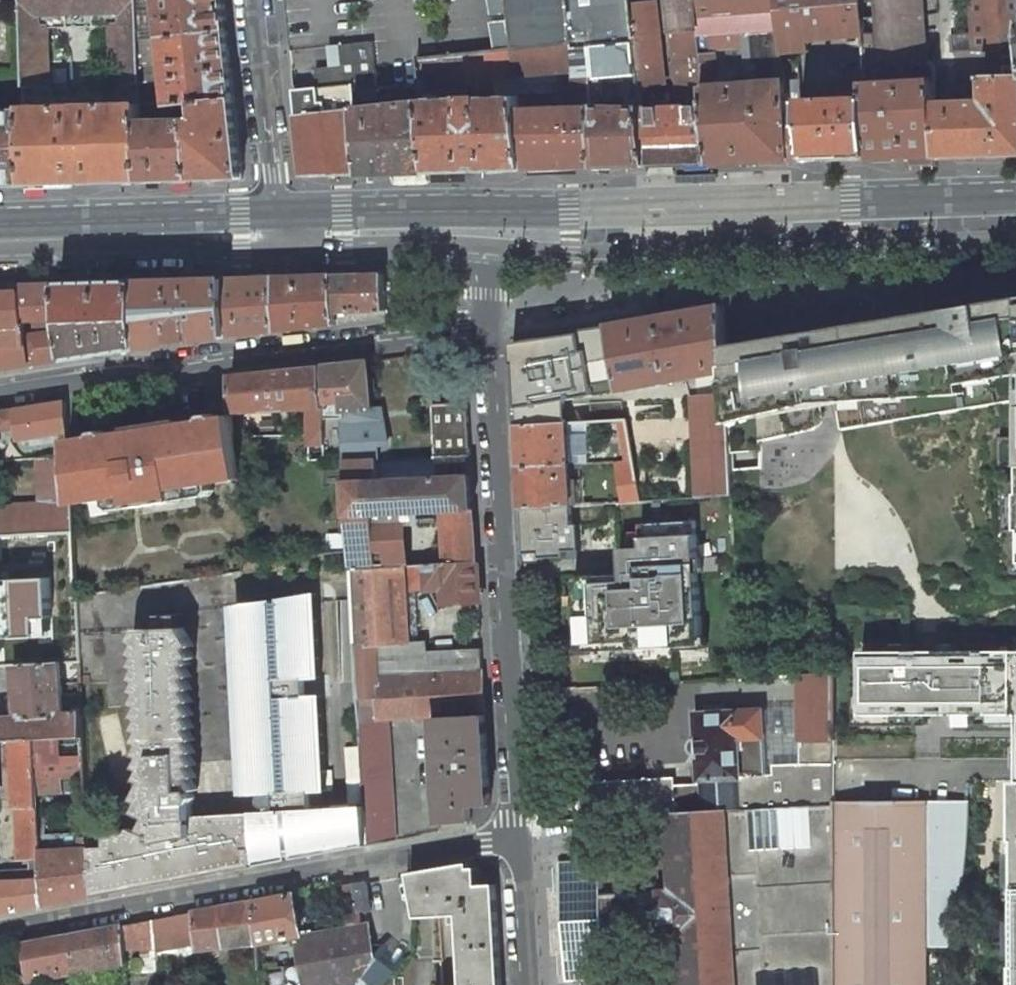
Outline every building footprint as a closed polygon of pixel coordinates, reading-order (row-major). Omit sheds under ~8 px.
[(23,89),(41,88),(52,87),(49,31),(91,28),(94,87),(141,84),(139,41),(137,0),(21,0),(23,89)] [(139,41),(152,40),(147,0),(137,0),(139,41)] [(162,39),(227,32),(224,0),(159,0),(162,39)] [(512,49),(571,43),(633,40),(629,5),(629,0),(507,0),(512,49)] [(697,36),(693,0),(666,0),(677,107),(666,108),(665,93),(639,96),(645,166),(710,164),(699,58),(697,36)] [(709,35),(746,33),(780,31),(780,39),(863,33),(861,0),(693,0),(697,36),(709,35)] [(863,33),(864,47),(866,100),(867,100),(869,159),(937,156),(936,104),(934,63),(927,63),(923,0),(861,0),(863,33)] [(1015,49),(1015,0),(983,0),(986,34),(952,36),(952,52),(1015,49)] [(633,40),(635,40),(659,37),(655,2),(629,5),(633,40)] [(749,75),(747,74),(748,84),(784,81),(782,60),(782,54),(780,39),(780,31),(746,33),(749,75)] [(196,104),(235,100),(227,32),(162,39),(169,103),(170,108),(196,105),(196,104)] [(746,33),(709,35),(710,51),(726,49),(732,67),(747,74),(749,75),(746,33)] [(780,39),(782,54),(864,47),(863,33),(780,39)] [(659,37),(635,40),(638,86),(664,83),(659,37)] [(141,84),(142,104),(159,103),(152,40),(139,41),(141,84)] [(633,40),(571,43),(574,72),(574,80),(591,80),(592,108),(593,168),(645,166),(639,96),(638,86),(635,40),(633,40)] [(316,70),(317,89),(353,88),(376,87),(372,41),(338,45),(339,66),(316,70)] [(592,108),(574,109),(566,109),(566,95),(564,95),(564,88),(560,85),(557,85),(557,72),(574,72),(571,43),(512,49),(525,170),(593,168),(592,108)] [(512,49),(418,59),(421,86),(429,173),(525,170),(512,49)] [(804,128),(802,128),(788,129),(784,81),(748,84),(718,86),(716,56),(699,58),(710,164),(805,161),(804,128)] [(937,156),(1015,154),(1015,75),(985,76),(986,97),(975,97),(975,102),(936,104),(937,156)] [(591,80),(574,80),(574,109),(592,108),(591,80)] [(382,87),(384,107),(355,110),(360,175),(429,173),(421,86),(382,87)] [(377,99),(377,87),(376,87),(353,88),(354,99),(377,99)] [(42,108),(41,88),(23,89),(24,109),(42,108)] [(317,89),(293,90),(296,116),(302,177),(360,175),(355,110),(354,99),(353,88),(317,89)] [(192,121),(192,181),(243,180),(235,100),(196,104),(196,105),(197,120),(192,121)] [(802,102),(801,102),(802,128),(804,128),(805,161),(869,159),(867,100),(866,100),(802,102)] [(142,182),(192,181),(192,121),(157,122),(157,115),(171,114),(170,108),(169,103),(159,103),(142,104),(142,122),(141,122),(142,182)] [(141,122),(142,122),(142,104),(42,108),(24,109),(26,186),(142,182),(141,122)] [(26,186),(24,109),(0,110),(0,186),(26,186)] [(386,319),(384,274),(334,275),(336,324),(386,319)] [(336,324),(334,275),(276,277),(278,331),(336,324)] [(278,331),(276,277),(227,279),(230,336),(278,331)] [(227,279),(137,282),(140,349),(230,336),(227,279)] [(137,282),(59,284),(62,319),(64,330),(67,360),(140,349),(137,282)] [(59,284),(0,286),(0,370),(67,360),(64,330),(25,336),(24,321),(62,319),(59,284)] [(730,453),(760,451),(759,440),(813,429),(820,425),(822,420),(820,403),(836,402),(840,428),(1015,400),(1015,299),(993,303),(836,331),(832,333),(829,336),(828,339),(827,343),(828,347),(812,349),(811,344),(809,341),(806,339),(802,337),(799,337),(726,350),(727,372),(730,453)] [(727,372),(726,350),(724,306),(608,326),(620,391),(695,378),(727,372)] [(553,337),(512,343),(517,425),(567,423),(617,420),(625,420),(624,412),(620,391),(608,326),(553,334),(553,337)] [(322,367),(323,404),(343,403),(343,412),(373,409),(368,361),(339,364),(339,366),(322,367)] [(309,409),(309,445),(324,444),(323,404),(322,367),(230,376),(234,412),(309,409)] [(730,453),(727,372),(695,378),(697,388),(691,389),(693,396),(698,396),(703,497),(732,495),(731,474),(730,453)] [(65,401),(0,412),(0,413),(2,430),(18,429),(19,440),(68,432),(65,401)] [(467,403),(432,405),(436,457),(470,456),(467,403)] [(681,477),(686,476),(679,417),(651,422),(642,423),(641,414),(640,409),(624,412),(625,420),(632,461),(640,502),(683,499),(681,477)] [(641,414),(642,423),(651,422),(650,413),(641,414)] [(241,480),(234,414),(68,440),(69,457),(71,494),(71,503),(72,506),(109,500),(128,497),(130,508),(176,501),(175,490),(213,484),(241,480)] [(625,420),(617,420),(624,462),(632,461),(625,420)] [(517,425),(519,466),(570,464),(567,423),(517,425)] [(351,569),(476,563),(470,456),(436,457),(377,460),(378,482),(347,483),(351,569)] [(45,458),(46,495),(71,494),(69,457),(45,458)] [(623,503),(640,502),(632,461),(624,462),(616,463),(623,503)] [(570,464),(519,466),(521,509),(572,506),(570,464)] [(213,484),(175,490),(176,501),(210,496),(213,491),(213,484)] [(130,508),(128,497),(109,500),(110,507),(115,510),(130,508)] [(71,503),(0,506),(0,535),(73,531),(72,506),(71,503)] [(590,516),(595,512),(594,505),(572,506),(521,509),(524,555),(574,551),(573,516),(590,516)] [(697,536),(642,538),(643,548),(621,549),(622,574),(573,576),(578,653),(614,651),(615,662),(672,658),(671,648),(704,646),(697,536)] [(446,601),(478,600),(476,563),(351,569),(357,676),(482,669),(481,648),(427,651),(427,640),(418,641),(415,588),(445,586),(446,601)] [(255,866),(365,846),(363,806),(310,809),(309,791),(322,790),(317,696),(304,696),(303,678),(316,677),(312,601),(242,605),(252,794),(264,793),(264,794),(261,797),(260,802),(263,806),(266,807),(268,807),(270,829),(253,831),(255,866)] [(182,628),(139,630),(133,641),(138,644),(133,654),(139,657),(134,666),(140,669),(135,679),(140,682),(136,692),(141,695),(136,705),(142,708),(138,717),(143,720),(138,730),(143,733),(138,742),(143,745),(139,755),(144,757),(139,767),(145,770),(140,780),(146,783),(137,800),(143,803),(138,812),(148,818),(149,833),(105,836),(106,847),(89,848),(92,897),(255,866),(253,831),(252,814),(213,817),(213,820),(193,820),(192,805),(196,798),(192,792),(196,789),(191,781),(197,778),(191,768),(196,765),(191,756),(195,753),(190,744),(195,740),(189,730),(194,727),(188,718),(193,715),(187,705),(193,702),(187,693),(192,689),(186,680),(191,677),(185,668),(191,664),(189,661),(194,658),(188,650),(194,646),(182,628)] [(938,651),(938,659),(920,659),(920,651),(861,652),(861,715),(1015,714),(1015,651),(938,651)] [(59,662),(16,665),(20,717),(64,715),(59,662)] [(485,715),(482,669),(357,676),(359,722),(389,720),(434,718),(485,715)] [(695,713),(699,783),(674,785),(676,814),(834,804),(834,801),(834,760),(834,674),(799,676),(799,762),(772,764),(772,774),(765,774),(761,709),(724,711),(724,704),(703,706),(703,713),(695,713)] [(12,740),(35,739),(37,779),(85,776),(83,736),(82,713),(64,715),(20,717),(0,719),(0,741),(12,740)] [(434,718),(440,822),(470,820),(469,805),(490,804),(485,715),(434,718)] [(359,722),(363,806),(365,846),(396,840),(389,720),(359,722)] [(40,858),(37,779),(35,739),(12,740),(16,810),(18,810),(19,858),(40,858)] [(89,848),(85,776),(37,779),(40,858),(40,866),(42,906),(92,897),(89,848)] [(674,785),(673,777),(663,778),(651,778),(598,782),(586,782),(576,783),(578,820),(666,814),(676,814),(674,785)] [(926,801),(834,801),(834,804),(836,984),(927,984),(926,948),(948,947),(956,913),(961,879),(965,849),(968,805),(926,805),(926,801)] [(561,907),(572,906),(573,935),(563,935),(565,983),(605,980),(603,946),(673,942),(676,984),(836,984),(834,804),(676,814),(666,814),(670,888),(600,892),(598,858),(558,860),(561,907)] [(478,885),(477,868),(456,870),(456,865),(409,873),(417,918),(458,915),(462,984),(501,984),(495,884),(478,885)] [(42,906),(40,866),(33,866),(33,872),(5,874),(6,884),(0,884),(0,913),(42,906)] [(371,910),(366,881),(352,883),(358,912),(371,910)] [(256,901),(257,942),(260,984),(383,984),(394,973),(391,970),(375,958),(368,922),(361,924),(358,912),(352,883),(336,886),(344,927),(299,935),(292,894),(256,901)] [(257,942),(256,901),(193,913),(196,950),(197,950),(257,942)] [(572,906),(561,907),(563,935),(573,935),(572,906)] [(196,950),(193,913),(175,916),(179,951),(196,950)] [(153,920),(123,926),(125,949),(142,949),(155,949),(153,920)] [(122,964),(126,963),(125,949),(123,926),(70,935),(74,969),(117,961),(122,963),(122,964)] [(70,935),(23,944),(28,978),(29,978),(74,969),(70,935)] [(388,943),(375,958),(391,970),(403,955),(388,943)] [(156,972),(155,949),(142,949),(142,973),(148,972),(156,972)]
